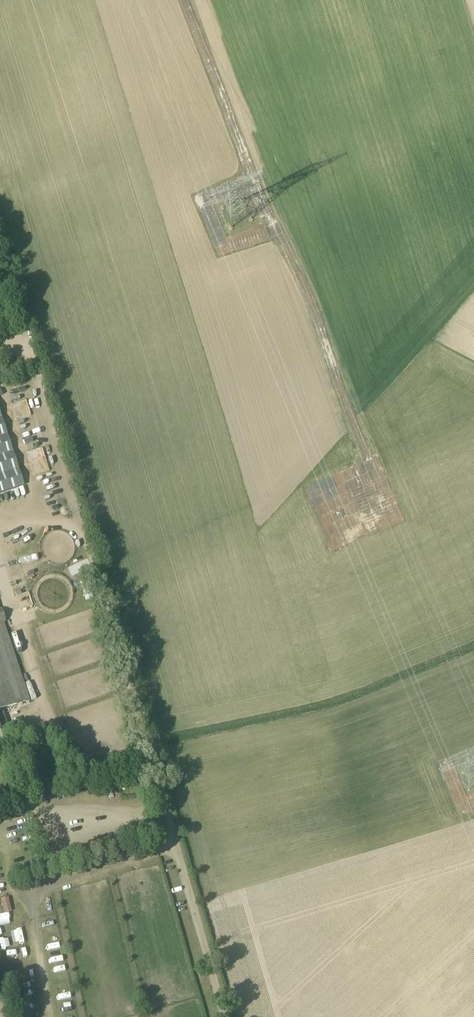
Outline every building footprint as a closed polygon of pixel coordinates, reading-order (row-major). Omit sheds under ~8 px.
[(11,403),(14,419),(30,415),(27,400),(11,403)] [(21,486),(0,413),(0,492),(21,486)] [(40,526),(13,535),(16,541),(42,532),(40,526)] [(29,698),(4,620),(6,619),(2,606),(0,607),(0,708),(29,698)] [(11,910),(7,896),(0,898),(0,901),(3,912),(11,910)] [(47,945),(57,942),(53,931),(44,934),(47,945)]
